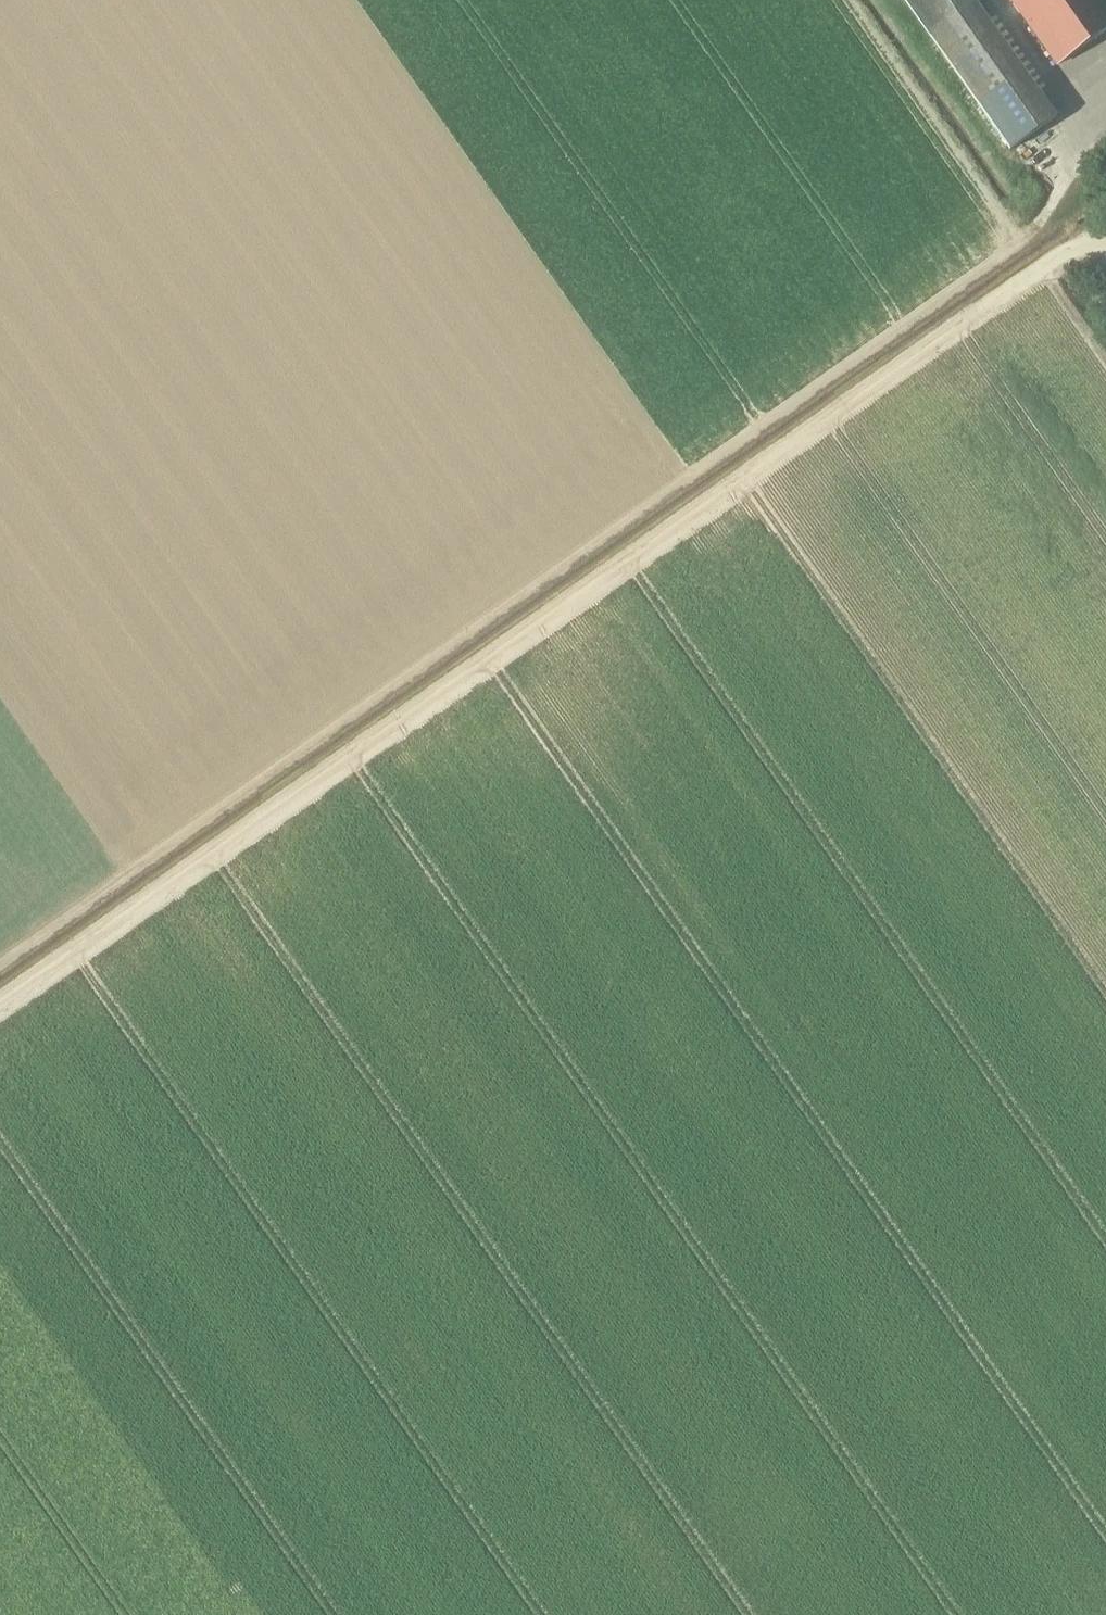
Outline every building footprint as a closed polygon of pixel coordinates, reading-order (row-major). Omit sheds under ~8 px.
[(975,4),(981,0),(903,0),(1008,150),(1054,117),(975,4)] [(1055,65),(1105,28),(1105,0),(1009,0),(1055,65)]
